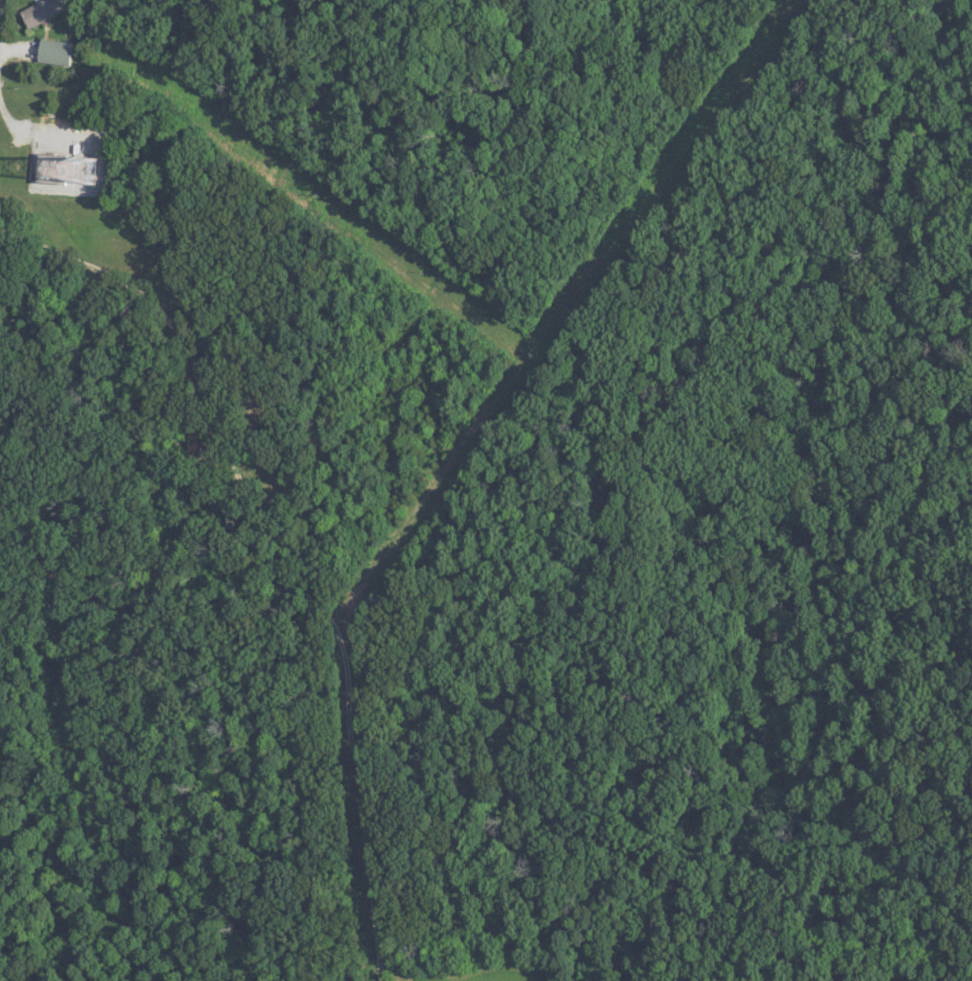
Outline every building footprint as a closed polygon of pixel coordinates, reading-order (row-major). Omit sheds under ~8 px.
[(27,31),(70,7),(66,0),(44,0),(19,14),(27,31)] [(75,41),(41,41),(41,65),(75,65),(75,41)] [(32,125),(26,188),(108,196),(108,127),(32,125)]
